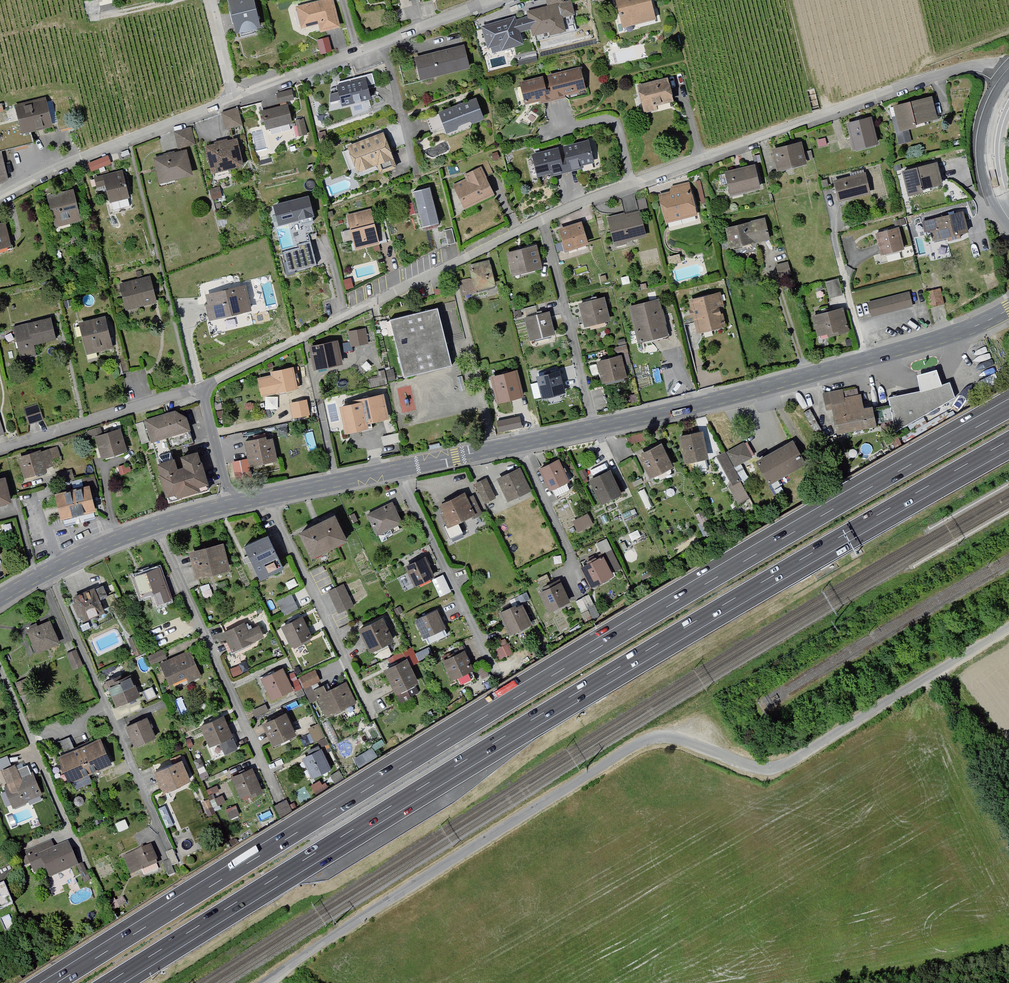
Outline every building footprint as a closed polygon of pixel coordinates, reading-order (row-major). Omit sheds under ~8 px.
[(254,0),(224,0),(232,36),(261,29),(254,0)] [(293,6),(299,28),(317,23),(319,32),(340,26),(333,0),(315,0),(293,6)] [(525,13),(527,23),(529,30),(531,40),(564,33),(559,7),(565,5),(564,0),(546,0),(547,9),(525,13)] [(648,0),(619,0),(615,1),(623,31),(654,22),(648,0)] [(514,22),(483,30),(489,54),(521,46),(517,32),(529,30),(527,23),(515,26),(514,22)] [(320,53),(331,50),(328,37),(317,40),(320,53)] [(470,69),(464,48),(413,60),(418,81),(470,69)] [(578,68),(517,82),(522,108),(584,94),(578,68)] [(340,108),(369,102),(367,88),(372,87),(370,76),(348,80),(349,83),(335,86),(337,95),(330,97),(329,104),(339,103),(340,108)] [(673,104),(667,81),(638,89),(645,116),(657,113),(656,108),(673,104)] [(277,108),(260,112),(264,132),(291,126),(286,103),(291,102),(289,92),(275,96),(277,108)] [(12,106),(16,126),(0,129),(0,154),(33,147),(30,133),(51,129),(44,99),(12,106)] [(934,99),(890,109),(899,146),(911,144),(908,132),(940,124),(934,99)] [(474,100),(436,115),(445,136),(482,122),(474,100)] [(236,110),(219,117),(223,132),(240,128),(236,110)] [(872,119),(846,125),(853,153),(879,147),(872,119)] [(301,120),(294,122),(298,138),(305,136),(301,120)] [(191,131),(173,135),(176,153),(195,149),(191,131)] [(384,135),(346,148),(356,175),(376,168),(379,177),(396,171),(384,135)] [(235,141),(203,149),(209,176),(242,169),(235,141)] [(594,167),(588,142),(530,156),(536,181),(594,167)] [(806,167),(800,144),(772,152),(778,175),(806,167)] [(187,153),(152,160),(157,187),(192,180),(187,153)] [(106,159),(88,168),(91,174),(109,166),(106,159)] [(937,165),(902,174),(909,199),(944,190),(937,165)] [(754,167),(724,174),(729,198),(760,191),(754,167)] [(494,197),(480,170),(464,177),(466,181),(450,188),(462,213),(494,197)] [(128,201),(121,173),(93,179),(95,191),(104,189),(108,206),(128,201)] [(866,175),(832,183),(838,206),(871,198),(866,175)] [(668,194),(658,196),(665,226),(698,218),(690,183),(670,188),(668,194)] [(217,189),(208,191),(210,201),(220,199),(217,189)] [(438,226),(429,190),(413,194),(422,230),(438,226)] [(73,193),(45,200),(53,231),(80,224),(73,193)] [(638,210),(606,219),(615,250),(646,242),(638,210)] [(378,245),(370,211),(345,217),(353,251),(378,245)] [(969,237),(963,212),(920,223),(923,235),(930,233),(933,245),(969,237)] [(764,220),(725,230),(730,252),(770,241),(764,220)] [(581,224),(558,231),(565,256),(589,249),(581,224)] [(0,227),(0,254),(11,251),(5,225),(0,227)] [(900,230),(876,236),(881,259),(905,253),(900,230)] [(450,231),(444,232),(447,248),(453,247),(450,231)] [(312,246),(280,253),(285,277),(318,269),(312,246)] [(537,248),(505,256),(511,278),(543,271),(537,248)] [(494,290),(487,263),(468,268),(470,279),(457,282),(461,298),(494,290)] [(148,279),(118,287),(125,313),(155,305),(148,279)] [(843,297),(840,281),(812,287),(815,303),(843,297)] [(251,313),(245,289),(202,298),(207,323),(251,313)] [(940,290),(923,295),(927,311),(944,307),(940,290)] [(719,294),(688,301),(696,337),(727,330),(719,294)] [(909,294),(868,303),(871,319),(912,310),(909,294)] [(604,298),(577,305),(584,329),(611,322),(604,298)] [(658,301),(627,308),(632,331),(626,332),(630,349),(639,347),(638,343),(667,336),(658,301)] [(522,308),(524,315),(537,312),(535,305),(522,308)] [(437,310),(388,322),(402,380),(451,368),(437,310)] [(843,310),(812,318),(818,341),(849,333),(843,310)] [(551,313),(522,320),(527,343),(556,336),(551,313)] [(48,319),(12,329),(20,361),(35,357),(32,348),(54,342),(48,319)] [(103,319),(78,325),(86,359),(111,353),(103,319)] [(367,346),(365,330),(347,333),(350,349),(367,346)] [(343,367),(337,342),(308,348),(314,373),(343,367)] [(621,356),(595,364),(602,386),(628,379),(621,356)] [(293,369),(270,374),(274,395),(298,389),(293,369)] [(367,381),(369,391),(385,388),(382,372),(374,374),(375,380),(367,381)] [(524,398),(517,372),(489,379),(496,405),(524,398)] [(893,421),(895,434),(955,400),(949,384),(943,387),(937,372),(918,378),(921,394),(888,400),(890,408),(872,411),(875,425),(893,421)] [(566,397),(559,373),(535,379),(542,404),(566,397)] [(842,391),(822,395),(826,415),(832,414),(836,437),(876,429),(875,425),(872,411),(872,409),(864,411),(861,397),(844,401),(842,391)] [(353,405),(338,408),(344,437),(371,431),(370,426),(387,422),(381,396),(352,402),(353,405)] [(306,401),(290,405),(293,419),(309,416),(306,401)] [(37,407),(22,412),(27,428),(42,423),(37,407)] [(196,453),(179,458),(182,469),(176,471),(170,451),(194,444),(186,418),(172,413),(142,422),(143,424),(136,426),(142,445),(150,443),(156,465),(154,466),(164,500),(174,497),(175,502),(199,495),(198,490),(206,487),(196,453)] [(496,420),(498,431),(521,426),(519,416),(496,420)] [(85,430),(87,436),(101,433),(99,426),(85,430)] [(119,431),(93,439),(100,462),(127,454),(119,431)] [(702,434),(679,437),(683,465),(706,461),(702,434)] [(270,438),(243,443),(247,468),(275,463),(270,438)] [(775,452),(755,463),(769,487),(805,467),(791,443),(775,452)] [(742,444),(715,458),(730,487),(727,488),(737,507),(750,500),(733,469),(750,460),(742,444)] [(661,445),(637,456),(650,481),(673,470),(661,445)] [(39,452),(16,459),(23,483),(47,476),(46,472),(61,468),(56,451),(40,456),(39,452)] [(558,461),(538,471),(549,494),(552,493),(555,498),(568,492),(565,485),(568,484),(558,461)] [(519,469),(495,481),(507,505),(531,492),(519,469)] [(621,497),(609,471),(588,481),(600,506),(621,497)] [(66,492),(53,496),(60,523),(95,514),(90,494),(97,493),(93,478),(64,485),(66,492)] [(0,480),(0,507),(11,505),(4,479),(0,480)] [(485,481),(474,486),(483,505),(494,500),(485,481)] [(443,529),(449,542),(461,536),(457,526),(471,519),(477,531),(488,526),(474,497),(466,501),(464,496),(439,507),(443,516),(440,517),(445,528),(443,529)] [(392,504),(366,517),(377,539),(402,527),(392,504)] [(587,514),(571,522),(577,534),(593,526),(587,514)] [(335,517),(297,535),(310,561),(347,543),(335,517)] [(703,517),(696,520),(706,539),(712,535),(703,517)] [(267,538),(243,549),(259,582),(283,571),(267,538)] [(605,540),(595,545),(600,555),(602,554),(613,576),(622,571),(605,540)] [(222,547),(186,554),(192,581),(228,574),(222,547)] [(561,556),(552,557),(553,567),(562,566),(561,556)] [(601,557),(579,569),(590,589),(612,578),(601,557)] [(434,579),(425,559),(404,569),(414,589),(434,579)] [(158,569),(131,579),(137,595),(152,596),(156,608),(170,603),(158,569)] [(652,571),(639,578),(644,585),(656,578),(652,571)] [(546,575),(536,580),(539,586),(549,581),(546,575)] [(557,582),(536,593),(548,615),(569,604),(557,582)] [(342,586),(326,594),(338,616),(354,608),(342,586)] [(72,606),(79,625),(104,615),(99,603),(106,600),(102,588),(73,599),(75,605),(72,606)] [(613,594),(607,598),(611,604),(617,600),(613,594)] [(589,596),(574,603),(586,626),(600,619),(589,596)] [(291,597),(276,603),(283,618),(298,612),(291,597)] [(515,607),(498,615),(509,637),(531,627),(521,607),(517,609),(515,607)] [(437,612),(415,622),(423,641),(446,631),(437,612)] [(287,626),(279,629),(289,652),(293,650),(296,655),(308,650),(306,644),(311,642),(302,620),(297,622),(296,618),(286,623),(287,626)] [(384,620),(359,632),(370,656),(396,644),(384,620)] [(49,624),(25,634),(34,657),(58,647),(49,624)] [(244,624),(221,634),(226,647),(223,648),(227,657),(263,641),(258,628),(247,633),(244,624)] [(128,643),(134,659),(142,656),(136,640),(128,643)] [(503,643),(492,649),(499,662),(511,656),(506,646),(504,647),(503,643)] [(163,652),(147,659),(151,669),(158,666),(167,689),(184,682),(186,687),(200,682),(188,654),(167,662),(163,652)] [(394,667),(384,672),(396,698),(404,694),(407,699),(416,695),(413,689),(418,687),(409,669),(416,665),(410,652),(391,661),(394,667)] [(464,652),(442,662),(451,683),(474,673),(464,652)] [(75,653),(64,657),(71,674),(82,669),(75,653)] [(270,704),(299,691),(291,673),(285,676),(283,672),(260,682),(270,704)] [(319,684),(315,674),(299,681),(303,691),(319,684)] [(120,678),(104,684),(114,710),(138,700),(129,680),(122,683),(120,678)] [(323,689),(312,694),(325,720),(356,705),(345,684),(325,694),(323,689)] [(267,715),(264,708),(252,714),(255,720),(267,715)] [(284,716),(261,726),(271,749),(294,739),(284,716)] [(202,727),(198,729),(207,750),(219,745),(224,757),(235,752),(222,719),(215,722),(214,719),(201,725),(202,727)] [(147,721),(125,729),(133,750),(155,741),(147,721)] [(317,727),(306,732),(309,738),(301,741),(305,749),(316,743),(319,750),(326,747),(317,727)] [(109,767),(98,741),(57,759),(68,785),(109,767)] [(320,753),(301,762),(311,782),(330,773),(320,753)] [(8,757),(0,761),(0,767),(10,763),(8,757)] [(180,763),(153,775),(162,796),(189,784),(180,763)] [(0,772),(0,773),(6,787),(3,789),(12,812),(41,800),(30,775),(19,779),(14,767),(0,772)] [(251,771),(229,780),(238,802),(249,797),(251,801),(262,797),(251,771)] [(217,784),(205,789),(213,808),(225,803),(217,784)] [(284,800),(271,806),(275,815),(288,810),(284,800)] [(204,804),(194,808),(201,825),(211,820),(204,804)] [(125,821),(114,826),(118,835),(129,830),(125,821)] [(42,871),(46,881),(76,869),(67,845),(54,851),(52,844),(30,852),(27,844),(13,849),(18,862),(20,861),(24,870),(28,868),(31,875),(42,871)] [(149,849),(122,860),(130,878),(157,866),(149,849)] [(168,863),(161,866),(167,880),(174,878),(171,870),(177,868),(171,853),(165,856),(168,863)] [(82,868),(75,871),(81,884),(88,881),(82,868)] [(11,907),(3,887),(0,889),(0,911),(11,907)] [(113,901),(106,905),(111,913),(126,904),(122,899),(114,903),(113,901)]
